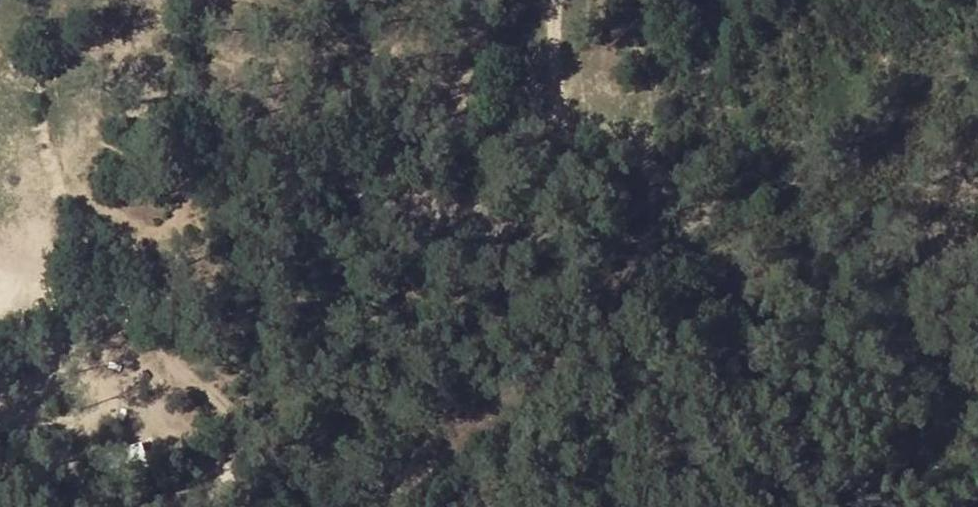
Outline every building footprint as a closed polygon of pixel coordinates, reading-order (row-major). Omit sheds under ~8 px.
[(142,442),(104,456),(110,473),(148,460),(142,442)]
